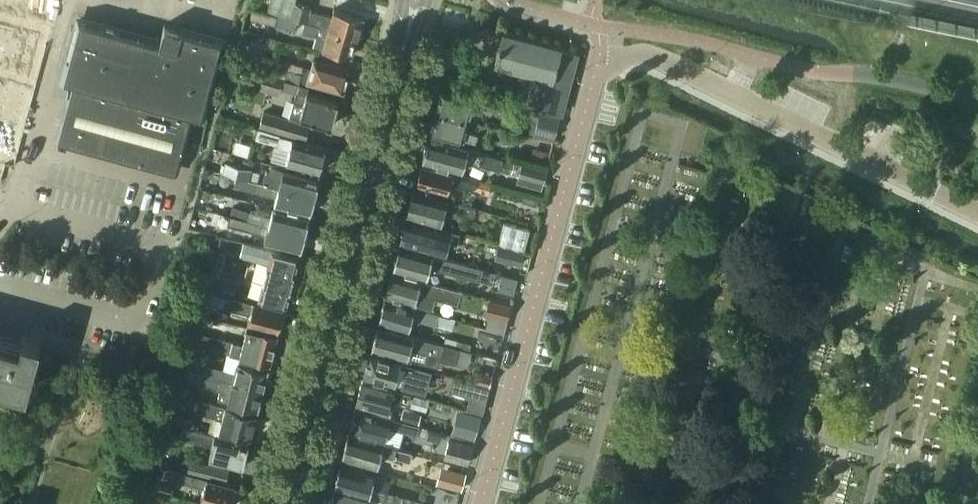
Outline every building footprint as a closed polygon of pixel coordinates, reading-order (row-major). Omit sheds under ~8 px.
[(267,11),(285,16),(286,17),(305,21),(305,22),(356,36),(357,36),(361,35),(364,26),(361,24),(363,16),(357,14),(334,8),(332,16),(310,10),(311,6),(295,1),(295,0),(270,0),(267,11)] [(31,84),(46,30),(0,18),(0,76),(31,84)] [(159,40),(79,19),(63,79),(73,82),(57,140),(175,171),(191,113),(200,116),(221,39),(164,24),(162,31),(159,40)] [(303,30),(303,31),(316,35),(313,45),(321,47),(351,55),(356,36),(305,22),(303,30)] [(503,31),(494,62),(533,72),(525,104),(560,113),(576,53),(561,49),(561,47),(503,31)] [(302,68),(299,82),(307,84),(308,80),(341,90),(342,88),(344,86),(346,79),(345,76),(348,67),(313,57),(309,70),(302,68)] [(284,78),(282,87),(296,92),(294,100),(303,103),(300,116),(331,125),(335,114),(338,113),(340,105),(338,103),(338,100),(307,91),(308,85),(307,84),(299,82),(284,78)] [(441,91),(436,110),(470,119),(472,109),(483,111),(485,102),(474,100),(441,91)] [(528,107),(522,131),(533,133),(533,136),(547,139),(553,141),(560,115),(528,107)] [(264,109),(259,125),(275,130),(306,139),(310,123),(280,114),(264,109)] [(467,129),(469,119),(436,110),(430,129),(475,142),(477,132),(467,129)] [(293,139),(279,135),(276,145),(289,148),(286,163),(319,171),(320,168),(322,166),(323,162),(323,158),(325,147),(293,139)] [(428,137),(422,160),(462,170),(465,158),(500,168),(504,157),(499,156),(428,137)] [(523,161),(519,174),(536,179),(544,181),(547,168),(540,165),(523,161)] [(491,194),(494,183),(421,164),(419,169),(415,171),(413,178),(416,182),(416,183),(448,192),(451,182),(491,194)] [(262,182),(262,183),(314,197),(319,179),(283,170),(283,169),(275,167),(265,171),(262,182)] [(237,176),(236,181),(238,186),(276,197),(274,204),(310,213),(314,197),(262,183),(262,182),(247,178),(241,177),(237,176)] [(473,215),(475,208),(413,191),(407,214),(441,223),(445,207),(456,210),(456,211),(472,216),(473,215)] [(232,205),(230,215),(304,234),(309,217),(273,208),(270,216),(232,205)] [(304,234),(230,215),(228,224),(266,234),(264,242),(300,251),(304,234)] [(406,219),(400,241),(445,253),(449,240),(457,243),(460,233),(451,230),(451,232),(406,219)] [(244,241),(241,255),(267,262),(262,283),(259,298),(285,305),(291,285),(293,284),(295,279),(293,277),(298,256),(270,249),(271,247),(244,240),(244,241)] [(479,267),(399,245),(392,268),(426,277),(429,266),(476,279),(479,267)] [(385,277),(381,291),(386,292),(386,294),(415,302),(432,307),(435,296),(457,302),(460,291),(392,272),(390,279),(385,277)] [(214,275),(210,291),(234,297),(238,281),(214,275)] [(503,275),(499,289),(506,291),(514,293),(518,279),(510,277),(503,275)] [(242,299),(210,291),(208,299),(223,304),(223,305),(250,313),(248,322),(278,330),(283,310),(242,299)] [(384,299),(378,321),(409,329),(412,317),(436,324),(439,314),(437,313),(384,299)] [(495,300),(491,315),(500,317),(506,319),(510,304),(504,302),(495,300)] [(459,347),(377,325),(371,348),(438,366),(440,358),(455,362),(459,347)] [(218,338),(215,349),(244,357),(270,363),(277,334),(256,329),(250,328),(249,331),(246,330),(242,343),(217,336),(217,338),(218,338)] [(0,337),(0,382),(26,389),(39,339),(21,334),(19,342),(0,337)] [(370,353),(363,375),(414,389),(417,377),(429,380),(432,370),(370,353)] [(202,375),(205,376),(206,375),(262,390),(268,369),(236,361),(234,370),(205,363),(202,375)] [(492,374),(477,370),(474,382),(482,384),(489,385),(492,374)] [(205,376),(203,385),(216,388),(216,389),(219,390),(217,399),(227,402),(257,410),(262,390),(206,375),(205,376)] [(452,377),(449,388),(470,394),(469,399),(478,402),(485,404),(489,388),(482,386),(452,377)] [(362,380),(356,401),(388,410),(391,411),(395,398),(408,402),(411,394),(362,380)] [(256,414),(203,400),(199,413),(221,419),(218,429),(249,438),(256,414)] [(418,424),(419,423),(400,418),(400,420),(355,408),(349,430),(385,440),(389,426),(400,429),(400,430),(417,435),(420,424),(418,424)] [(248,442),(182,426),(180,436),(211,445),(208,459),(242,468),(248,442)] [(410,460),(412,452),(348,434),(342,456),(378,466),(381,452),(393,455),(393,456),(410,460)] [(473,443),(448,436),(442,457),(467,464),(473,443)] [(190,459),(186,472),(225,482),(229,469),(190,459)] [(333,487),(395,503),(426,503),(427,503),(413,499),(372,488),(375,475),(339,465),(333,487)] [(464,472),(440,465),(434,484),(459,491),(464,472)] [(179,480),(204,486),(200,499),(219,503),(234,503),(237,495),(234,495),(236,486),(225,483),(225,482),(186,472),(181,471),(179,479),(179,480)] [(329,503),(395,503),(333,487),(329,503)]
